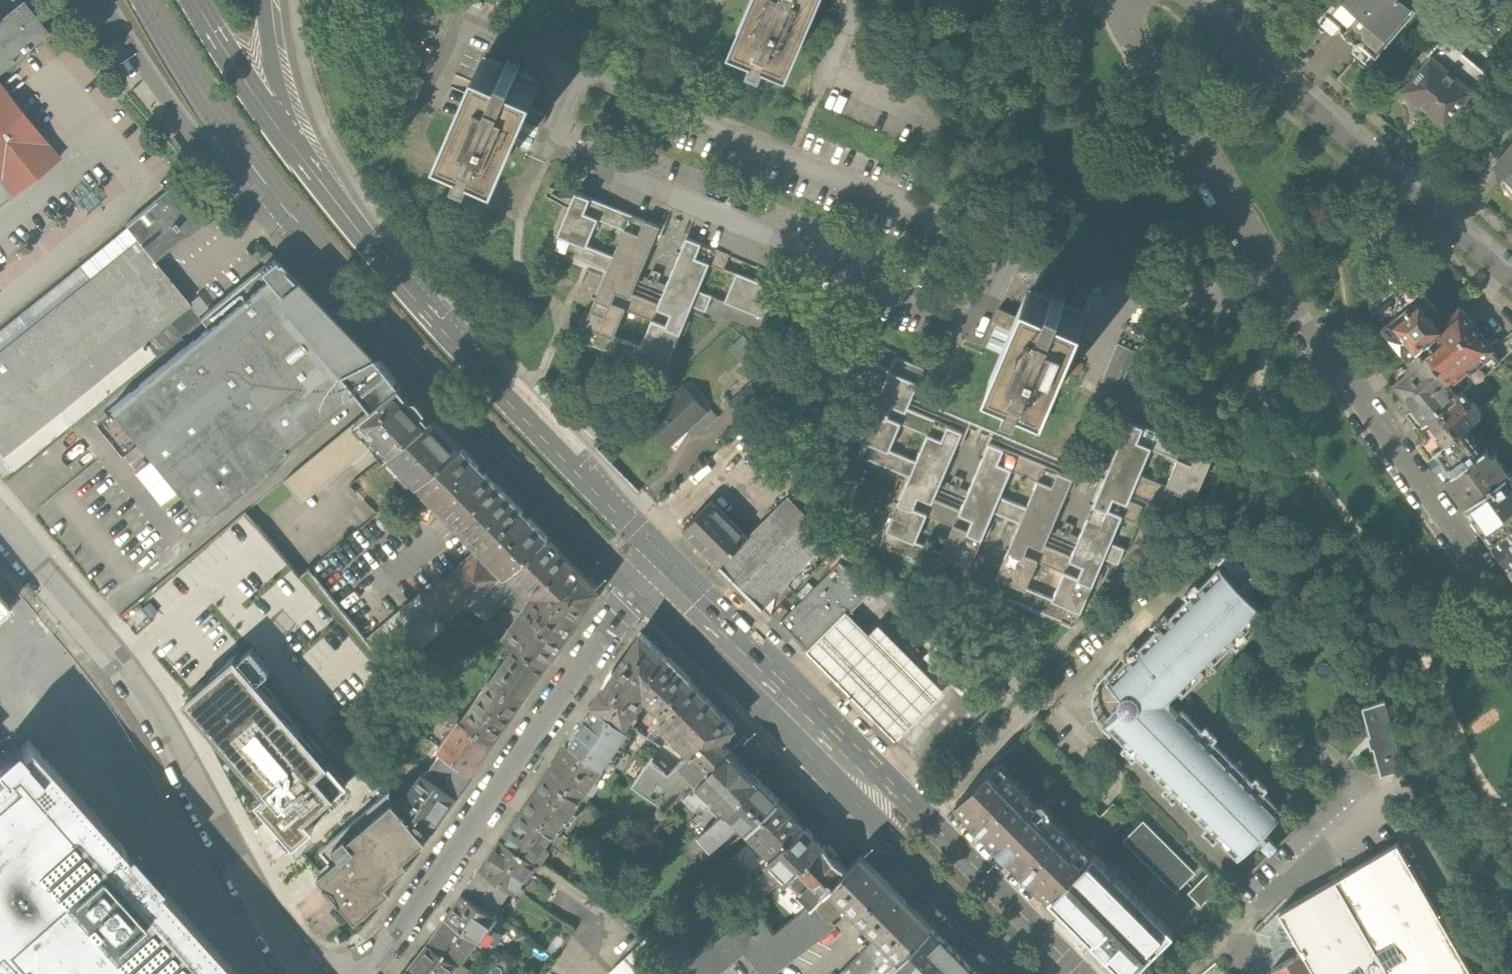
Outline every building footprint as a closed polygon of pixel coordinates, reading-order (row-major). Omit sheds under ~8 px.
[(738,22),(761,32),(757,41),(770,46),(774,37),(798,47),(819,0),(747,0),(738,22)] [(1377,53),(1377,52),(1417,6),(1410,0),(1332,0),(1325,7),(1325,8),(1328,11),(1366,44),(1377,53)] [(48,33),(23,3),(0,21),(0,72),(48,33)] [(1306,14),(1289,34),(1306,49),(1331,20),(1325,14),(1328,11),(1325,8),(1325,7),(1321,4),(1306,14)] [(1431,52),(1405,84),(1427,103),(1428,108),(1437,115),(1442,116),(1445,118),(1457,104),(1464,101),(1468,97),(1472,91),(1474,84),(1487,68),(1444,31),(1428,49),(1431,52)] [(1338,77),(1356,93),(1365,82),(1364,82),(1380,64),(1381,55),(1377,52),(1377,53),(1366,44),(1338,77)] [(484,49),(444,139),(469,151),(465,161),(476,166),(481,155),(505,166),(529,110),(532,104),(546,76),(520,65),(523,58),(510,52),(507,59),(484,49)] [(49,168),(60,159),(0,84),(0,207),(49,168)] [(1494,158),(1511,174),(1511,137),(1494,158)] [(209,219),(180,183),(127,227),(140,242),(155,261),(209,219)] [(706,310),(712,294),(699,289),(710,262),(723,268),(729,253),(702,242),(687,235),(663,291),(658,304),(633,293),(638,281),(661,224),(646,217),(592,195),(578,189),(560,231),(553,245),(609,269),(604,281),(598,296),(586,323),(579,337),(663,374),(669,358),(681,331),(687,316),(692,304),(706,310)] [(140,242),(0,356),(0,452),(3,457),(191,306),(155,261),(140,242)] [(261,272),(268,282),(360,394),(364,398),(373,409),(400,387),(389,375),(276,259),(261,272)] [(1372,310),(1417,278),(1414,274),(1404,265),(1388,277),(1390,280),(1382,285),(1375,284),(1366,292),(1365,296),(1372,310)] [(759,299),(765,284),(736,272),(724,300),(767,319),(773,305),(759,299)] [(1028,387),(1052,397),(1092,304),(1067,294),(1069,291),(1062,288),(1056,285),(1055,288),(1030,278),(1014,319),(990,372),(1015,383),(1011,393),(1024,398),(1028,387)] [(1417,278),(1372,310),(1399,342),(1422,325),(1434,316),(1442,310),(1417,278)] [(289,450),(360,394),(268,282),(111,411),(203,523),(289,450)] [(1442,310),(1434,316),(1422,325),(1427,332),(1417,339),(1442,372),(1447,368),(1450,373),(1465,362),(1490,343),(1458,298),(1442,310)] [(1422,325),(1399,342),(1397,345),(1403,352),(1397,357),(1398,359),(1384,371),(1422,421),(1459,394),(1442,372),(1417,339),(1427,332),(1422,325)] [(881,543),(965,579),(994,512),(1019,522),(991,590),(1075,625),(1104,557),(1119,563),(1125,549),(1128,551),(1140,523),(1138,522),(1144,506),(1130,500),(1134,490),(1189,513),(1213,456),(1129,420),(1070,559),(1043,548),(1074,477),(989,441),(960,510),(934,499),(964,429),(908,406),(925,364),(898,353),(899,351),(871,339),(871,341),(842,328),(830,357),(884,380),(854,450),(911,474),(881,543)] [(756,347),(744,334),(732,344),(745,358),(756,347)] [(1137,349),(1118,341),(1099,384),(1119,392),(1137,349)] [(1490,343),(1465,362),(1474,373),(1499,354),(1490,343)] [(756,363),(762,370),(766,374),(775,366),(764,355),(756,363)] [(762,370),(729,400),(748,421),(781,391),(766,374),(762,370)] [(389,455),(433,420),(400,387),(373,409),(357,422),(389,455)] [(648,420),(670,444),(691,425),(706,411),(705,411),(684,387),(648,420)] [(1424,453),(1465,423),(1481,411),(1473,399),(1468,402),(1459,394),(1422,421),(1419,423),(1426,433),(1415,442),(1424,453)] [(708,408),(705,411),(706,411),(691,425),(699,435),(717,419),(708,408)] [(389,455),(417,484),(461,448),(433,420),(389,455)] [(1439,474),(1481,444),(1465,423),(1424,453),(1439,474)] [(1459,502),(1507,467),(1493,447),(1490,450),(1484,441),(1481,444),(1439,474),(1459,502)] [(467,527),(504,493),(490,479),(461,448),(417,484),(446,514),(450,510),(455,515),(467,527)] [(1511,521),(1511,465),(1507,467),(1459,502),(1486,540),(1511,521)] [(510,572),(549,539),(504,493),(467,527),(486,547),(483,551),(506,575),(510,572)] [(760,526),(748,539),(720,567),(761,609),(830,541),(788,499),(760,526)] [(714,561),(720,567),(748,539),(711,502),(683,530),(704,551),(714,561)] [(1511,557),(1511,521),(1486,540),(1505,562),(1511,557)] [(533,595),(599,589),(549,539),(510,572),(533,595)] [(847,541),(836,552),(844,560),(855,549),(847,541)] [(506,575),(483,551),(423,602),(418,597),(365,641),(392,674),(506,575)] [(137,614),(149,627),(198,584),(192,576),(197,571),(185,557),(121,613),(129,622),(137,614)] [(849,615),(857,607),(870,594),(840,563),(779,623),(809,654),(833,631),(849,615)] [(1117,712),(1105,724),(1244,859),(1260,842),(1276,825),(1162,716),(1247,624),(1260,611),(1241,593),(1222,575),(1110,689),(1118,698),(1115,705),(1117,712)] [(547,664),(599,589),(533,595),(506,635),(518,644),(547,664)] [(0,594),(0,616),(11,606),(0,594)] [(862,629),(849,615),(833,631),(809,654),(820,665),(895,742),(902,736),(922,716),(939,698),(944,693),(878,627),(874,630),(869,635),(862,629)] [(642,633),(593,705),(627,728),(646,698),(642,633)] [(673,756),(699,783),(731,752),(720,741),(728,733),(735,727),(702,693),(683,675),(642,633),(646,698),(654,707),(648,712),(682,746),(673,756)] [(1356,645),(1360,656),(1370,653),(1366,641),(1356,645)] [(933,649),(923,658),(961,696),(971,686),(977,680),(940,642),(933,649)] [(518,644),(493,681),(522,701),(547,664),(518,644)] [(347,785),(236,656),(184,700),(264,795),(257,801),(294,845),(313,829),(307,821),(347,785)] [(493,743),(522,701),(493,681),(462,722),(493,743)] [(1387,698),(1364,705),(1372,731),(1370,734),(1372,743),(1375,745),(1383,773),(1407,766),(1387,698)] [(603,767),(627,728),(593,705),(567,742),(603,767)] [(473,773),(493,743),(462,722),(442,752),(473,773)] [(46,761),(40,767),(16,740),(3,752),(0,754),(0,765),(5,770),(0,774),(0,964),(2,966),(0,967),(0,973),(236,973),(46,761)] [(567,742),(544,775),(580,800),(603,767),(567,742)] [(457,796),(473,773),(442,752),(426,775),(457,796)] [(686,795),(714,824),(760,780),(746,767),(731,752),(699,783),(686,795)] [(1026,875),(1049,899),(1092,856),(998,762),(956,804),(988,837),(1026,875)] [(434,830),(457,796),(426,775),(401,807),(432,828),(434,830)] [(559,833),(580,800),(544,775),(522,808),(559,833)] [(748,831),(779,800),(764,785),(760,780),(714,824),(699,837),(710,849),(740,823),(748,831)] [(427,837),(432,828),(401,807),(394,799),(387,793),(319,852),(331,865),(320,875),(359,919),(393,889),(388,883),(410,864),(405,857),(427,838),(427,837)] [(735,880),(772,855),(804,825),(800,821),(779,800),(748,831),(753,837),(724,862),(735,880)] [(522,808),(502,838),(539,863),(559,833),(522,808)] [(788,880),(823,844),(820,841),(804,825),(772,855),(781,864),(750,884),(760,898),(788,880)] [(1142,825),(1122,845),(1175,899),(1195,878),(1142,825)] [(502,838),(481,867),(517,891),(539,863),(502,838)] [(1302,949),(1316,973),(1474,973),(1398,842),(1280,910),(1292,931),(1288,932),(1289,938),(1290,943),(1298,941),(1302,949)] [(829,886),(847,869),(844,865),(823,844),(788,880),(811,904),(829,886)] [(1124,973),(1133,973),(1174,934),(1095,854),(1092,856),(1049,899),(1124,973)] [(877,934),(900,958),(932,925),(912,905),(891,884),(871,864),(861,855),(847,869),(829,886),(859,916),(877,934)] [(498,917),(517,891),(481,867),(463,893),(498,917)] [(1220,888),(1208,876),(1188,898),(1200,910),(1220,888)] [(481,939),(498,917),(463,893),(447,917),(481,939)] [(774,937),(758,915),(681,963),(691,973),(707,973),(708,973),(709,973),(718,973),(746,953),(763,973),(773,973),(834,926),(811,904),(774,937)] [(481,939),(447,917),(429,943),(459,963),(481,939)] [(932,925),(900,958),(888,970),(892,973),(981,973),(932,925)] [(888,970),(900,958),(877,934),(839,973),(884,973),(888,970)] [(609,973),(665,973),(673,965),(645,938),(609,973)] [(409,967),(417,973),(451,973),(459,963),(429,943),(409,967)] [(1302,949),(1272,966),(1277,973),(1316,973),(1302,949)]
